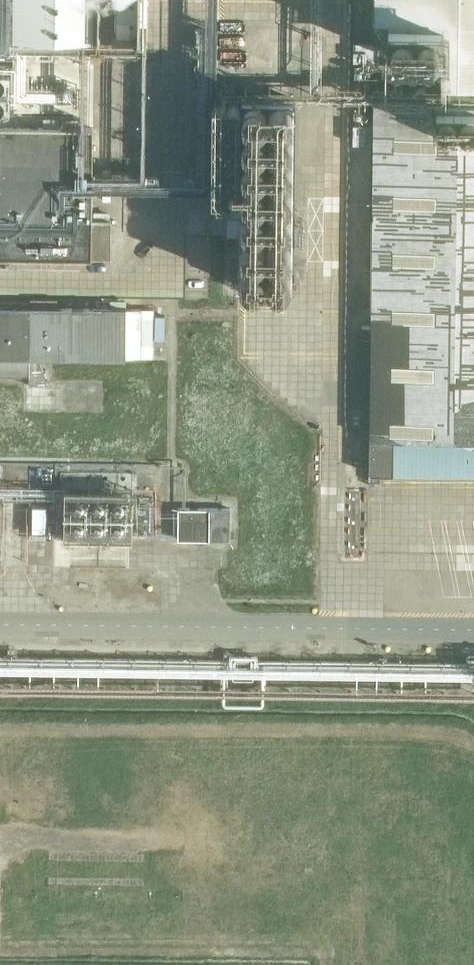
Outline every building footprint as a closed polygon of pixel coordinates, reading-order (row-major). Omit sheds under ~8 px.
[(99,35),(100,0),(13,0),(12,34),(99,35)] [(374,20),(387,20),(387,53),(412,54),(412,59),(441,60),(440,101),(373,100),(370,325),(361,325),(361,337),(370,337),(369,481),(380,481),(380,473),(473,474),(473,0),(374,0),(374,20)] [(110,258),(110,220),(91,220),(92,127),(0,126),(0,256),(110,258)] [(100,138),(100,161),(126,161),(126,144),(135,144),(135,138),(100,138)] [(29,375),(29,356),(152,357),(152,308),(23,307),(23,303),(0,303),(0,374),(29,375)] [(66,383),(29,383),(29,411),(66,411),(66,383)] [(76,476),(75,522),(149,523),(149,477),(76,476)] [(218,509),(187,507),(186,529),(217,530),(218,509)]
